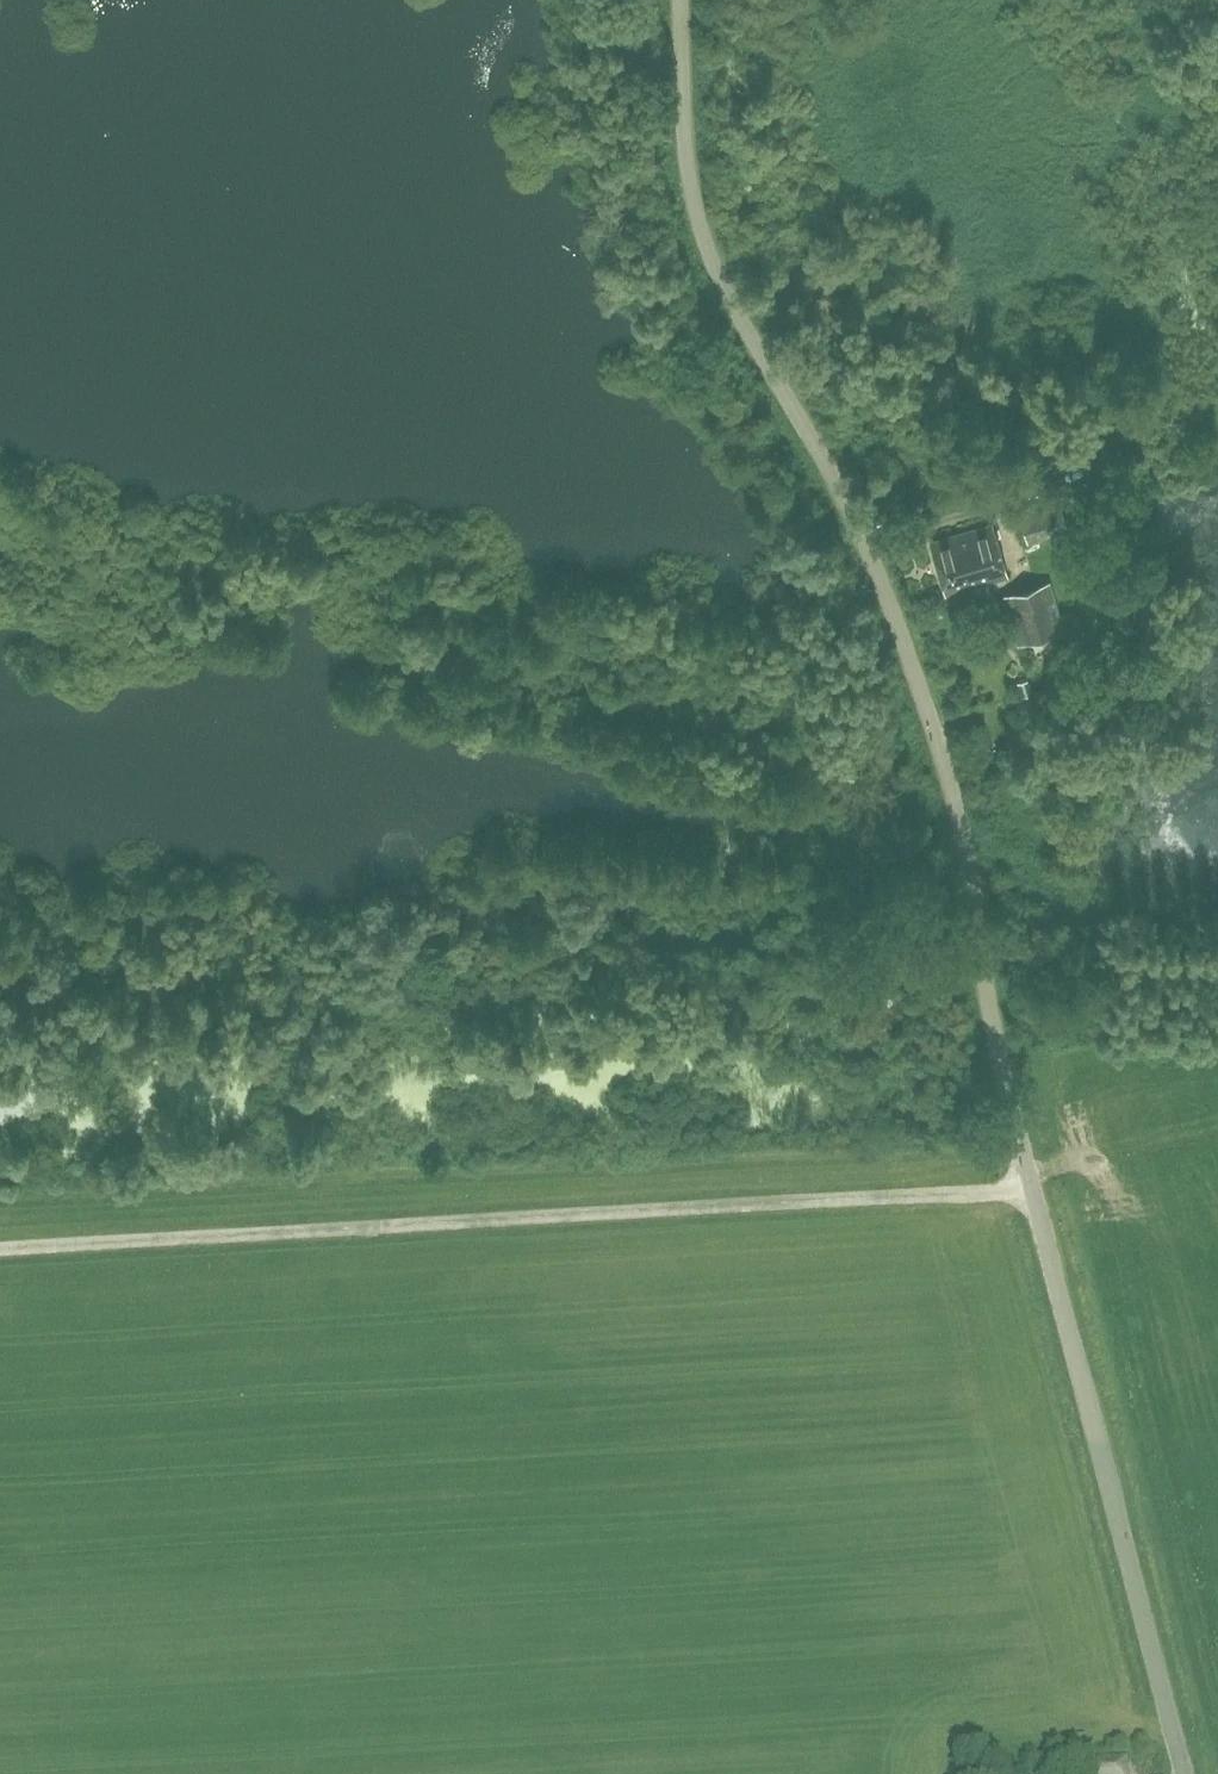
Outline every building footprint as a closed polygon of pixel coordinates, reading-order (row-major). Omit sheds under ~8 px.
[(1058,501),(1019,512),(1027,541),(1067,530),(1058,501)] [(930,541),(945,594),(1007,576),(991,523),(930,541)] [(1050,592),(1040,594),(1047,617),(1022,624),(1018,611),(1009,614),(1017,643),(1061,631),(1050,592)] [(1021,696),(1031,693),(1028,680),(1017,682),(1021,696)] [(1087,1773),(1128,1773),(1127,1755),(1086,1757),(1087,1773)]
